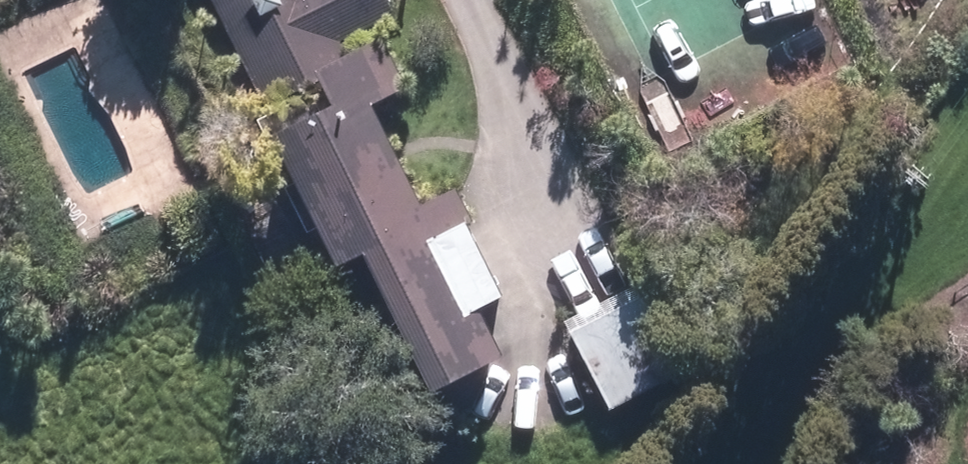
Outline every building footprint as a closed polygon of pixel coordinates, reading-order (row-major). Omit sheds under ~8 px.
[(509,339),(487,296),(517,281),(463,175),(434,190),(384,91),(417,75),(392,25),(351,46),(345,34),(403,5),(400,0),(228,0),(353,248),(378,235),(446,370),(509,339)] [(570,311),(617,403),(698,362),(651,269),(570,311)]
